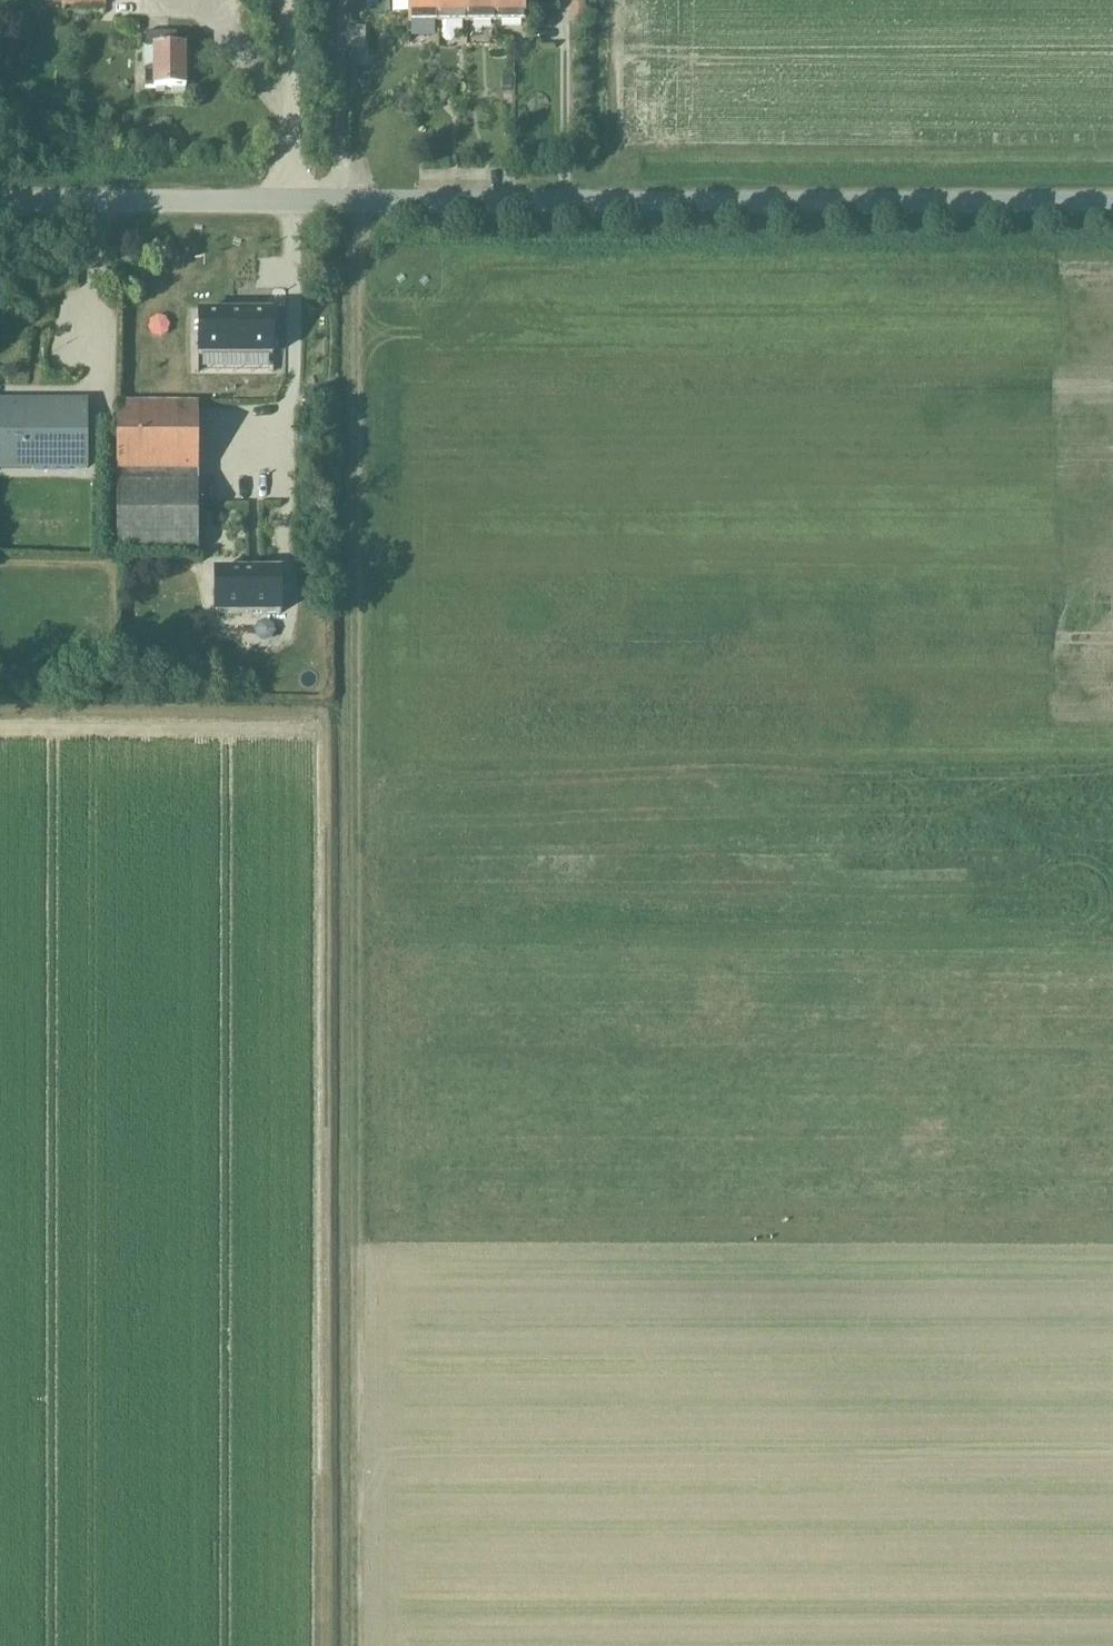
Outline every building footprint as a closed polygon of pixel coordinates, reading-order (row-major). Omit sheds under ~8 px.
[(387,10),(403,9),(402,0),(387,0),(387,10)] [(438,22),(438,0),(408,0),(408,22),(438,22)] [(467,0),(438,0),(438,22),(467,22),(467,0)] [(467,22),(496,22),(496,0),(467,0),(467,22)] [(496,22),(525,22),(525,0),(496,0),(496,22)] [(551,15),(552,0),(533,0),(533,14),(551,15)] [(362,38),(363,20),(343,19),(343,38),(362,38)] [(186,89),(186,47),(176,47),(176,33),(146,33),(145,48),(154,48),(154,70),(145,70),(145,88),(154,88),(154,89),(186,89)] [(198,355),(272,355),(272,313),(198,313),(198,355)] [(86,468),(86,402),(0,402),(0,468),(86,468)] [(196,549),(197,402),(117,403),(117,549),(196,549)] [(191,564),(196,585),(207,582),(201,561),(191,564)] [(214,571),(214,613),(280,613),(280,571),(214,571)]
